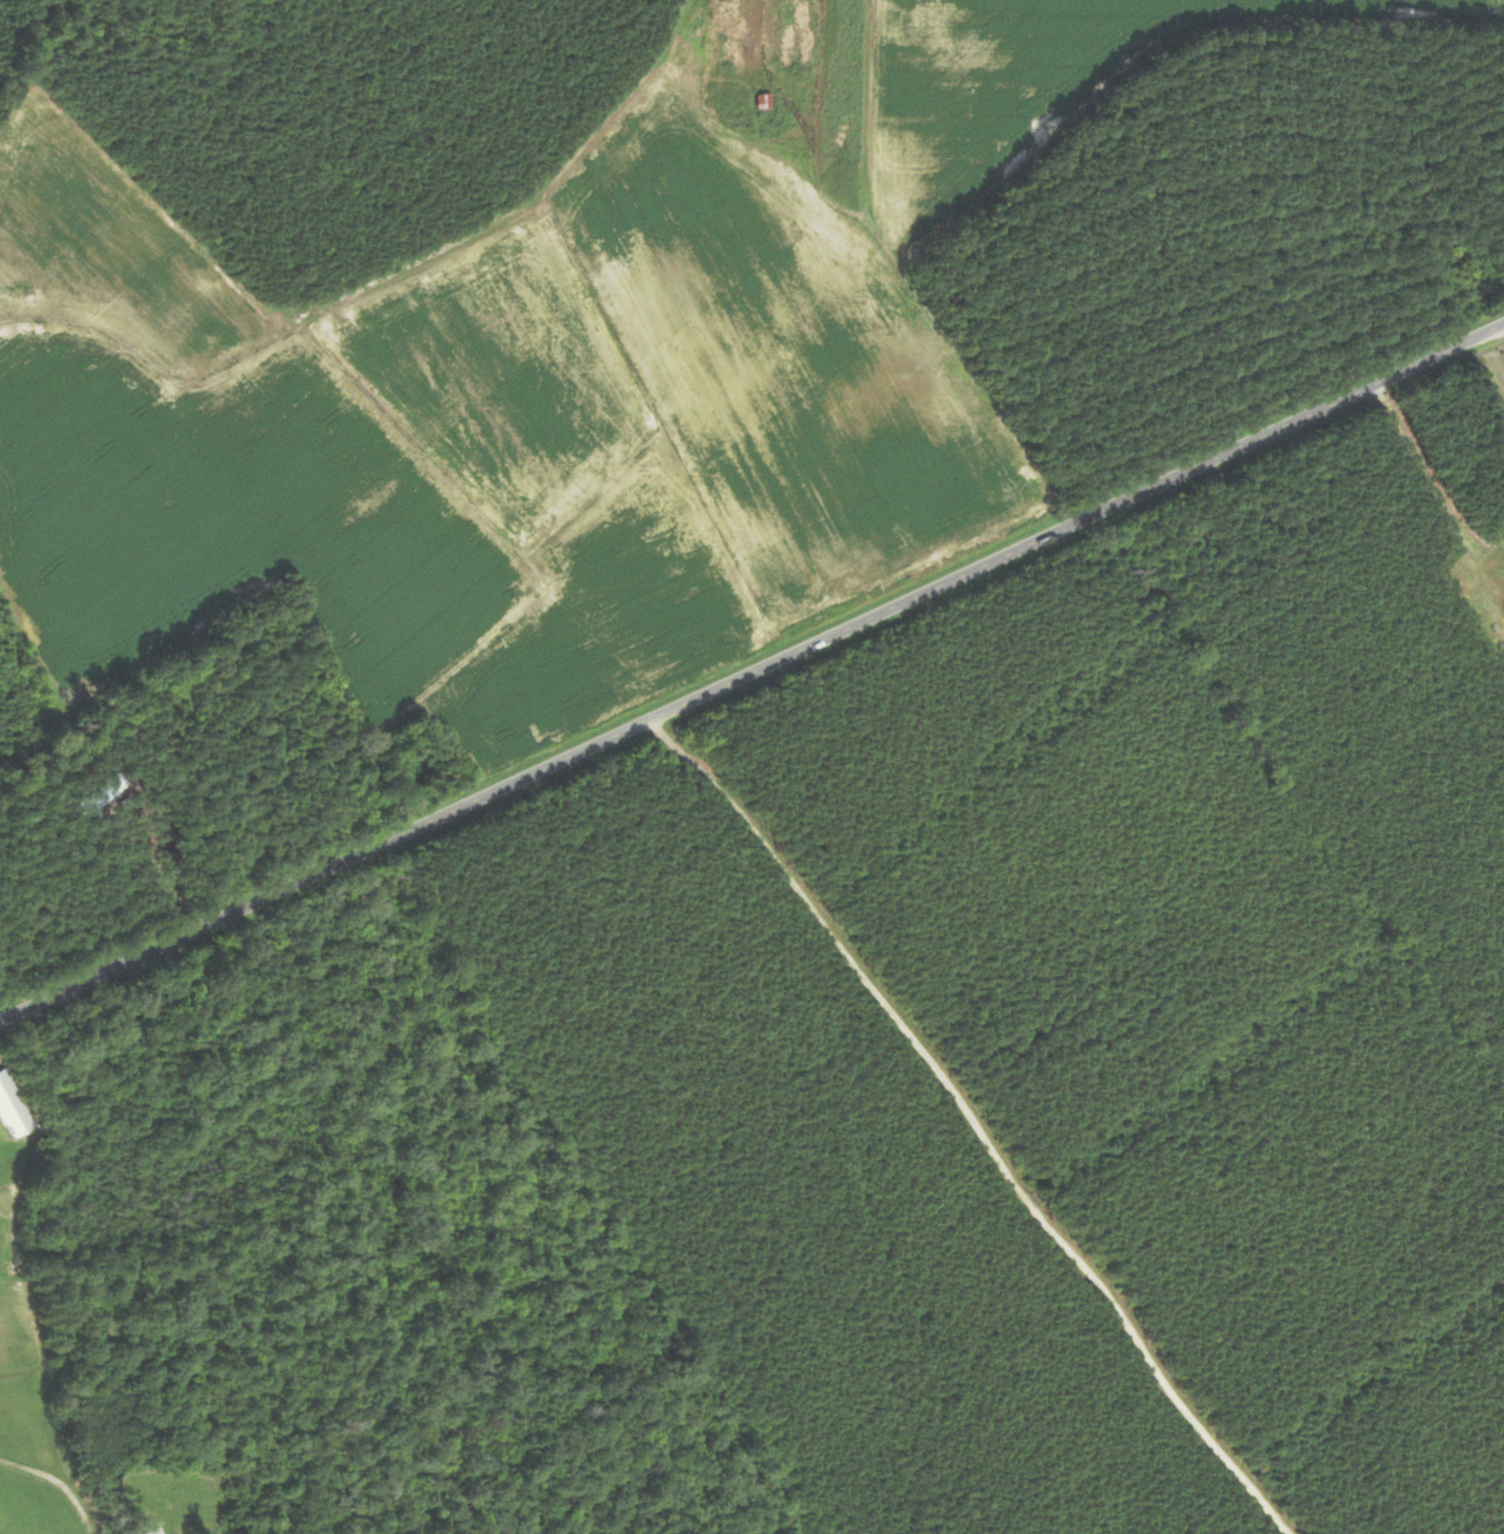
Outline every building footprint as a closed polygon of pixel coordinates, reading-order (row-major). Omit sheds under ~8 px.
[(766,109),(766,94),(752,94),(752,109),(766,109)] [(30,1129),(2,1067),(0,1068),(0,1131),(4,1141),(30,1129)]
